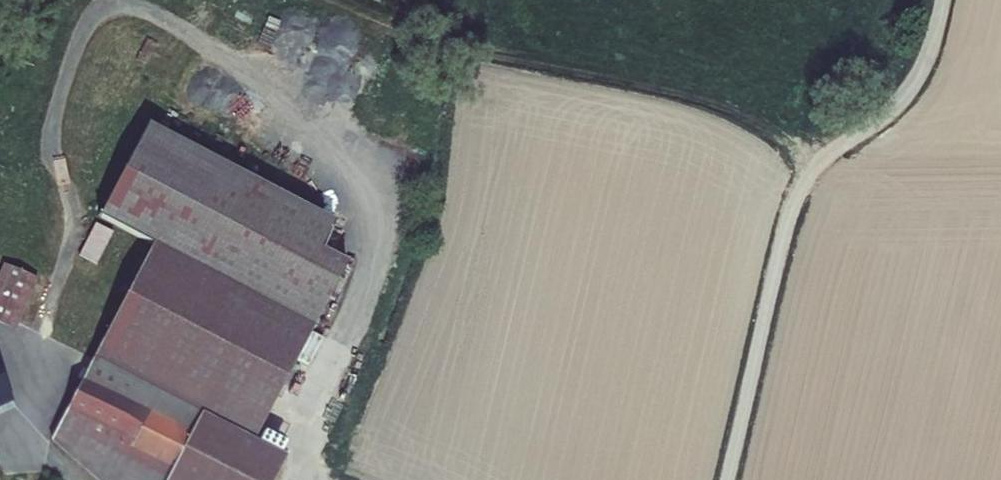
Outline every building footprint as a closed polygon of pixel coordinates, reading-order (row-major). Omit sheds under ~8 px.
[(53,441),(95,479),(278,479),(289,459),(257,440),(351,264),(324,249),(337,222),(327,217),(300,203),(150,125),(105,210),(157,238),(53,441)] [(306,190),(300,203),(327,217),(333,204),(306,190)] [(114,232),(96,224),(80,255),(98,265),(114,232)] [(4,264),(0,274),(0,323),(16,330),(39,278),(4,264)] [(14,402),(0,370),(0,409),(14,402)]
